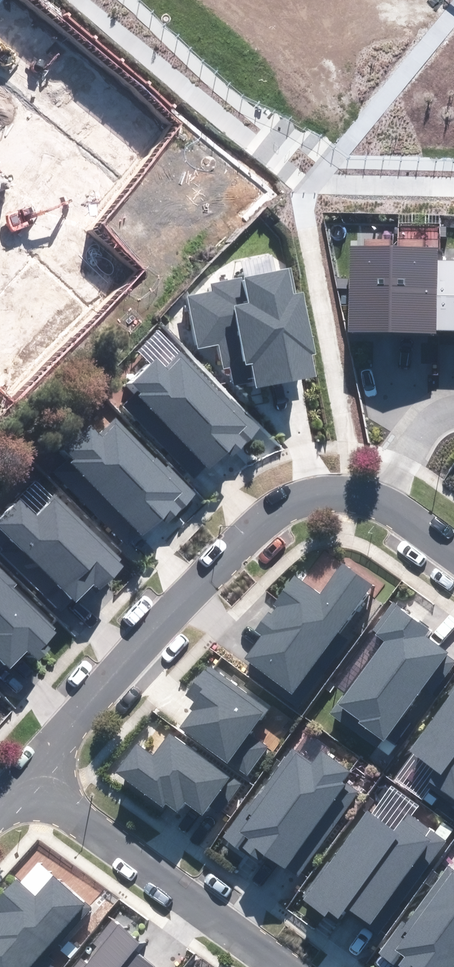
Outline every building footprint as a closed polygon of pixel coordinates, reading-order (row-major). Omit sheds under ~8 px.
[(350,331),(389,332),(391,247),(352,246),(350,331)] [(391,247),(389,332),(434,333),(436,260),(436,248),(391,247)] [(436,260),(434,333),(453,334),(453,261),(436,260)] [(293,296),(287,268),(213,283),(215,293),(189,298),(199,348),(221,344),(225,367),(230,366),(236,393),(315,377),(299,295),(293,296)] [(156,362),(126,393),(208,473),(223,458),(232,466),(267,430),(189,353),(169,374),(156,362)] [(91,427),(65,452),(143,535),(162,518),(165,521),(194,494),(158,456),(153,461),(116,422),(100,437),(91,427)] [(0,525),(0,551),(61,611),(73,599),(75,602),(95,582),(100,588),(124,565),(57,498),(37,518),(22,503),(0,525)] [(263,635),(245,658),(293,693),(373,586),(343,565),(320,596),(295,578),(256,630),(263,635)] [(5,661),(10,666),(28,648),(35,655),(56,634),(12,589),(15,585),(0,570),(0,667),(5,661)] [(394,603),(374,630),(387,640),(332,713),(377,746),(421,688),(430,695),(453,663),(453,662),(423,639),(430,630),(394,603)] [(266,708),(208,667),(188,695),(198,703),(180,729),(247,775),(266,748),(247,735),(266,708)] [(411,752),(439,772),(431,783),(453,800),(453,689),(450,694),(453,696),(411,752)] [(135,747),(117,772),(175,812),(183,801),(203,815),(216,795),(227,803),(240,784),(169,734),(152,758),(135,747)] [(249,800),(224,837),(264,865),(269,858),(297,877),(357,792),(341,781),(348,772),(319,752),(313,762),(293,748),(254,804),(249,800)] [(365,812),(304,899),(336,921),(346,907),(368,923),(398,880),(411,889),(444,842),(407,817),(396,833),(365,812)] [(380,953),(400,966),(453,966),(453,870),(449,866),(407,926),(402,923),(380,953)] [(84,905),(54,879),(36,899),(14,881),(0,897),(0,966),(30,966),(84,905)] [(76,966),(153,966),(134,952),(141,945),(113,922),(76,966)]
